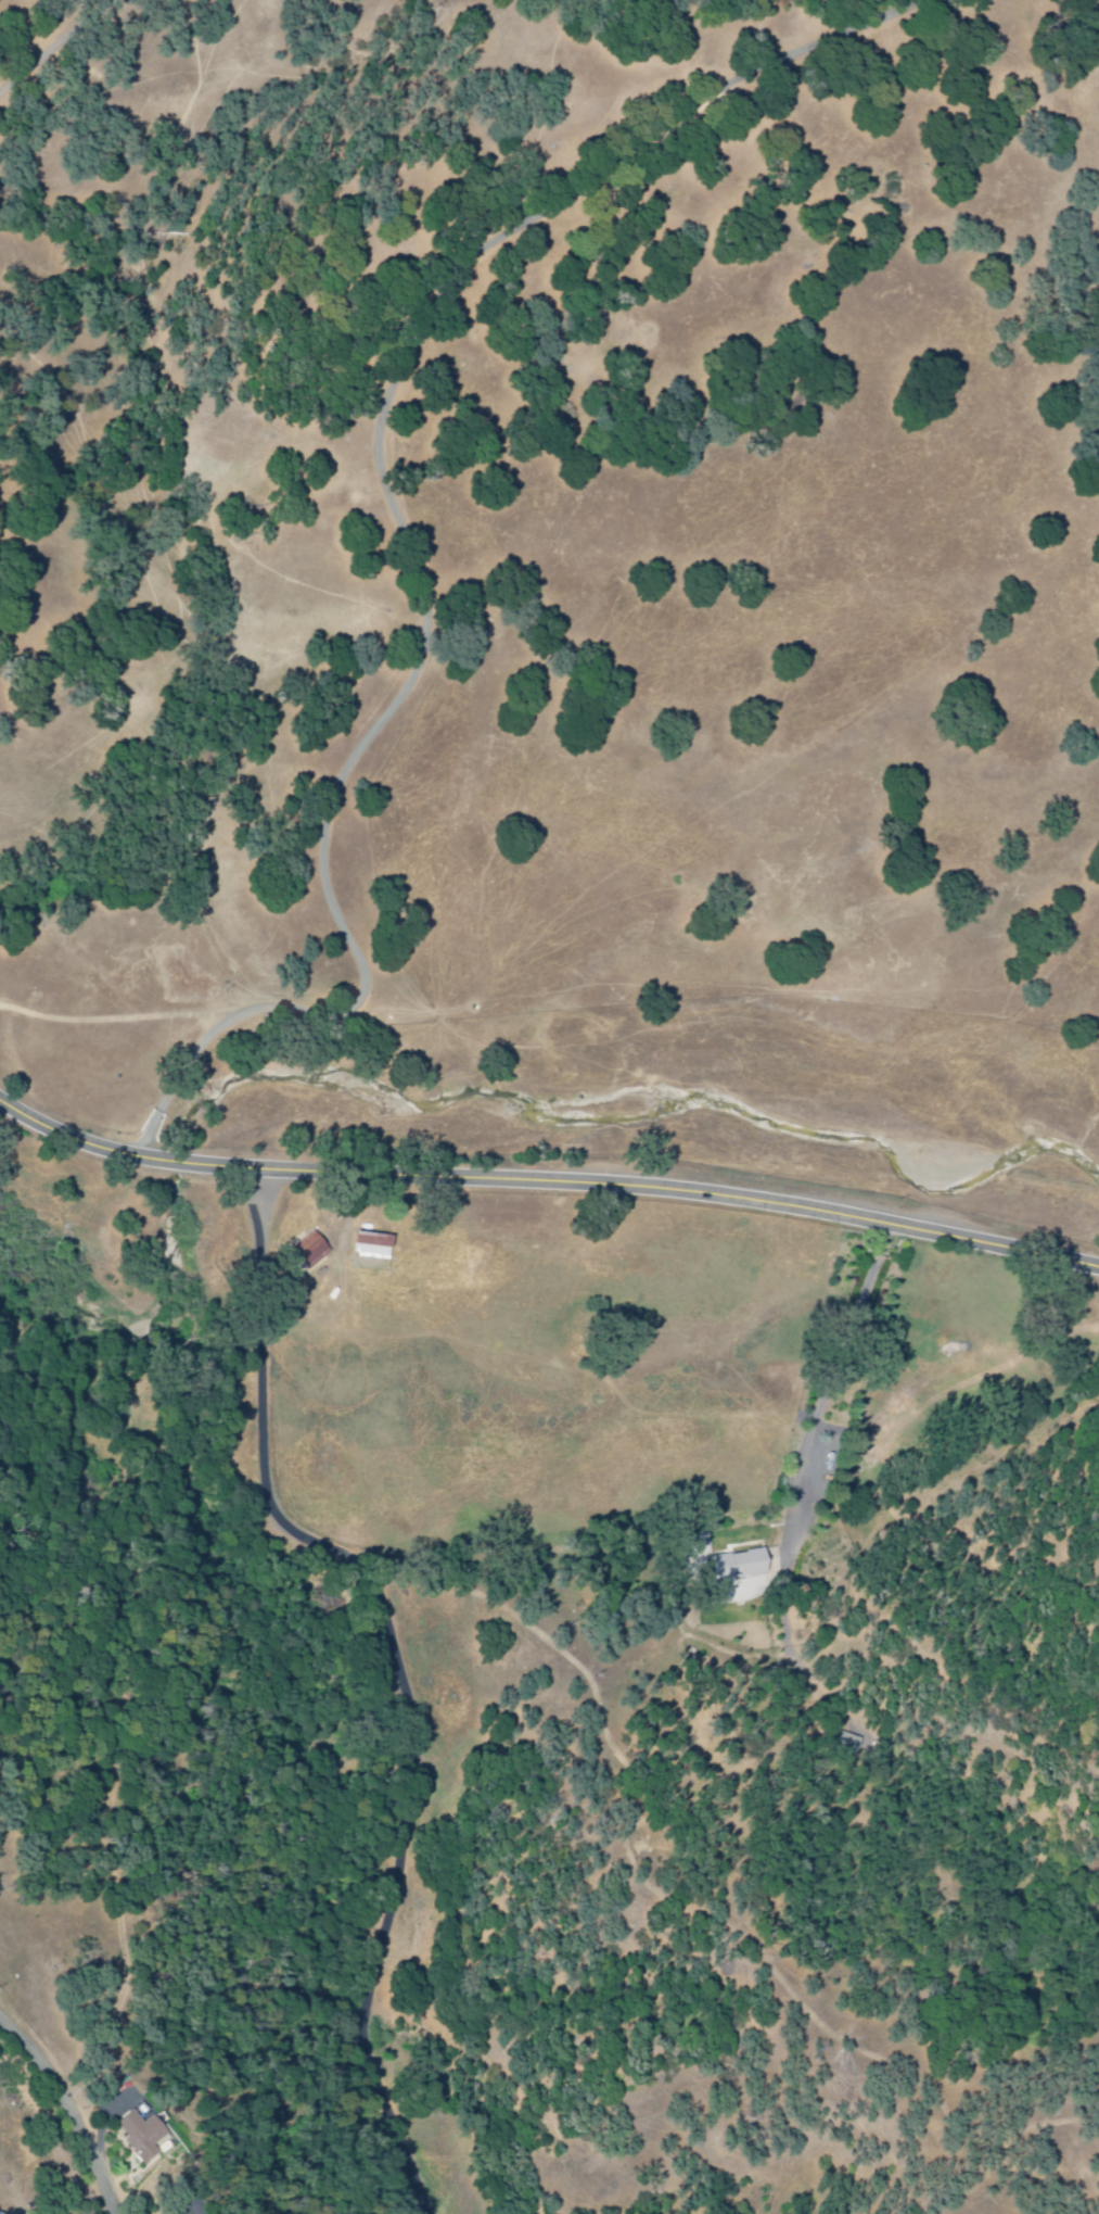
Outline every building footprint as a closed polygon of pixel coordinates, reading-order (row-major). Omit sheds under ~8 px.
[(332,1254),(317,1232),(294,1250),(310,1271),(332,1254)] [(355,1268),(391,1273),(395,1239),(359,1234),(355,1268)] [(772,1573),(767,1549),(717,1559),(722,1584),(772,1573)] [(150,2167),(164,2153),(158,2147),(172,2134),(156,2116),(147,2124),(135,2111),(120,2125),(132,2139),(127,2143),(150,2167)]
